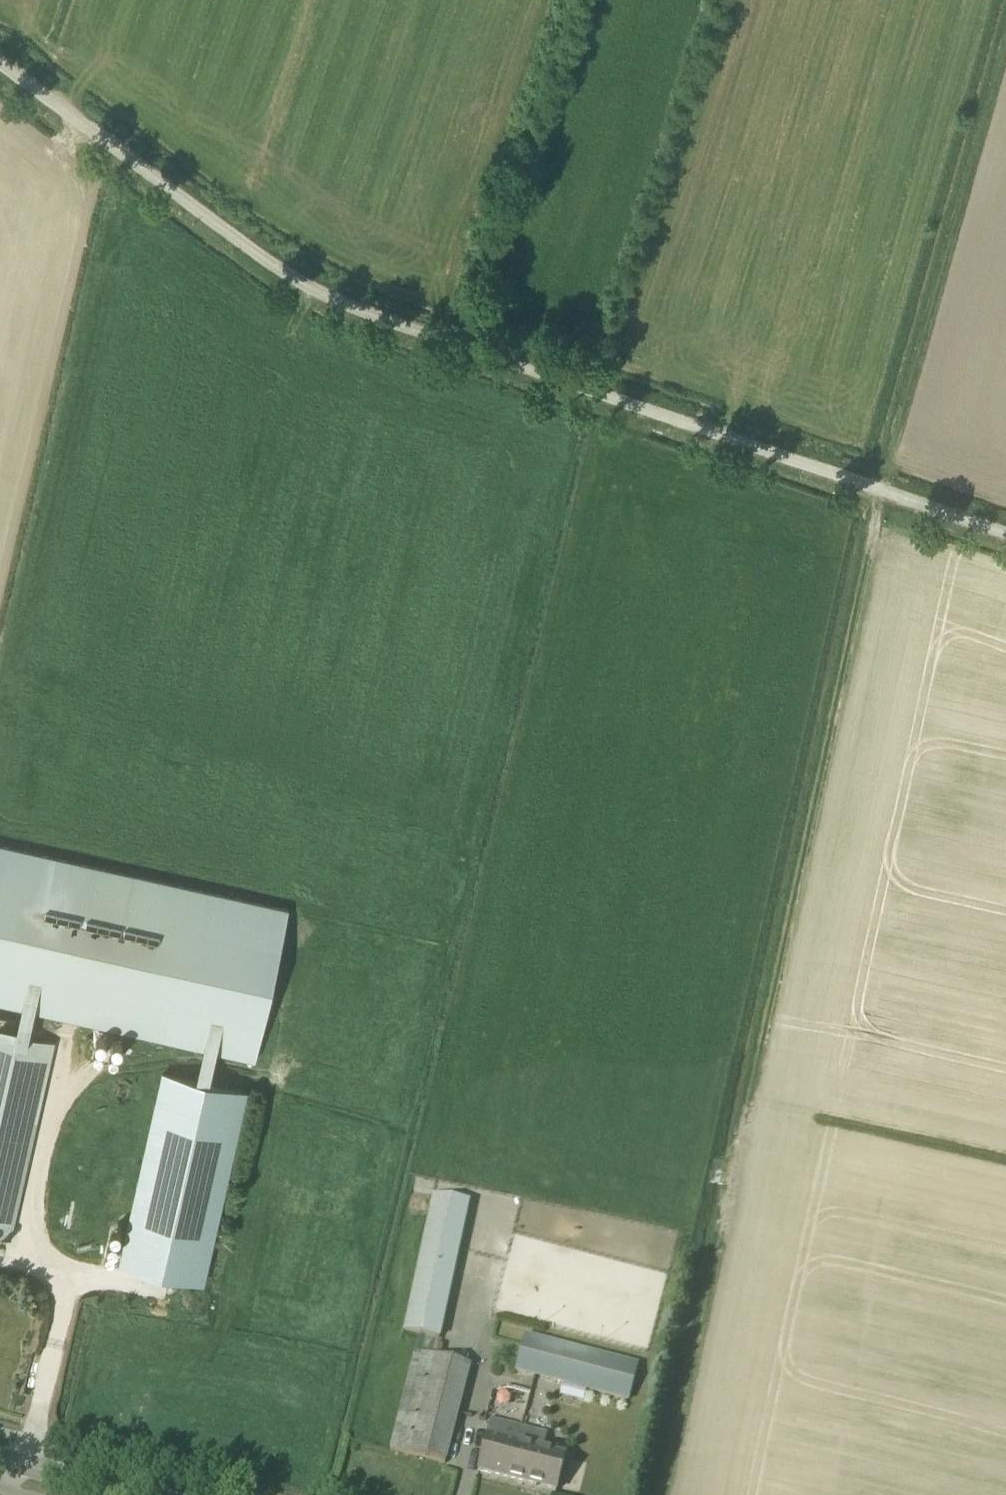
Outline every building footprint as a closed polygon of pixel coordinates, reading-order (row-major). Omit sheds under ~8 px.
[(98,1028),(245,1061),(246,1058),(254,1059),(288,908),(281,907),(282,903),(0,840),(0,1006),(65,1021),(65,1017),(98,1025),(98,1028)] [(0,1031),(0,1236),(9,1238),(53,1043),(0,1031)] [(204,1284),(248,1089),(162,1070),(118,1264),(204,1284)] [(434,1194),(404,1329),(440,1336),(469,1202),(434,1194)] [(643,1364),(525,1334),(516,1371),(633,1402),(643,1364)] [(470,1365),(415,1352),(390,1449),(445,1463),(470,1365)] [(556,1491),(565,1455),(542,1450),(546,1434),(492,1420),(479,1471),(537,1486),(537,1484),(541,1485),(541,1487),(556,1491)]
